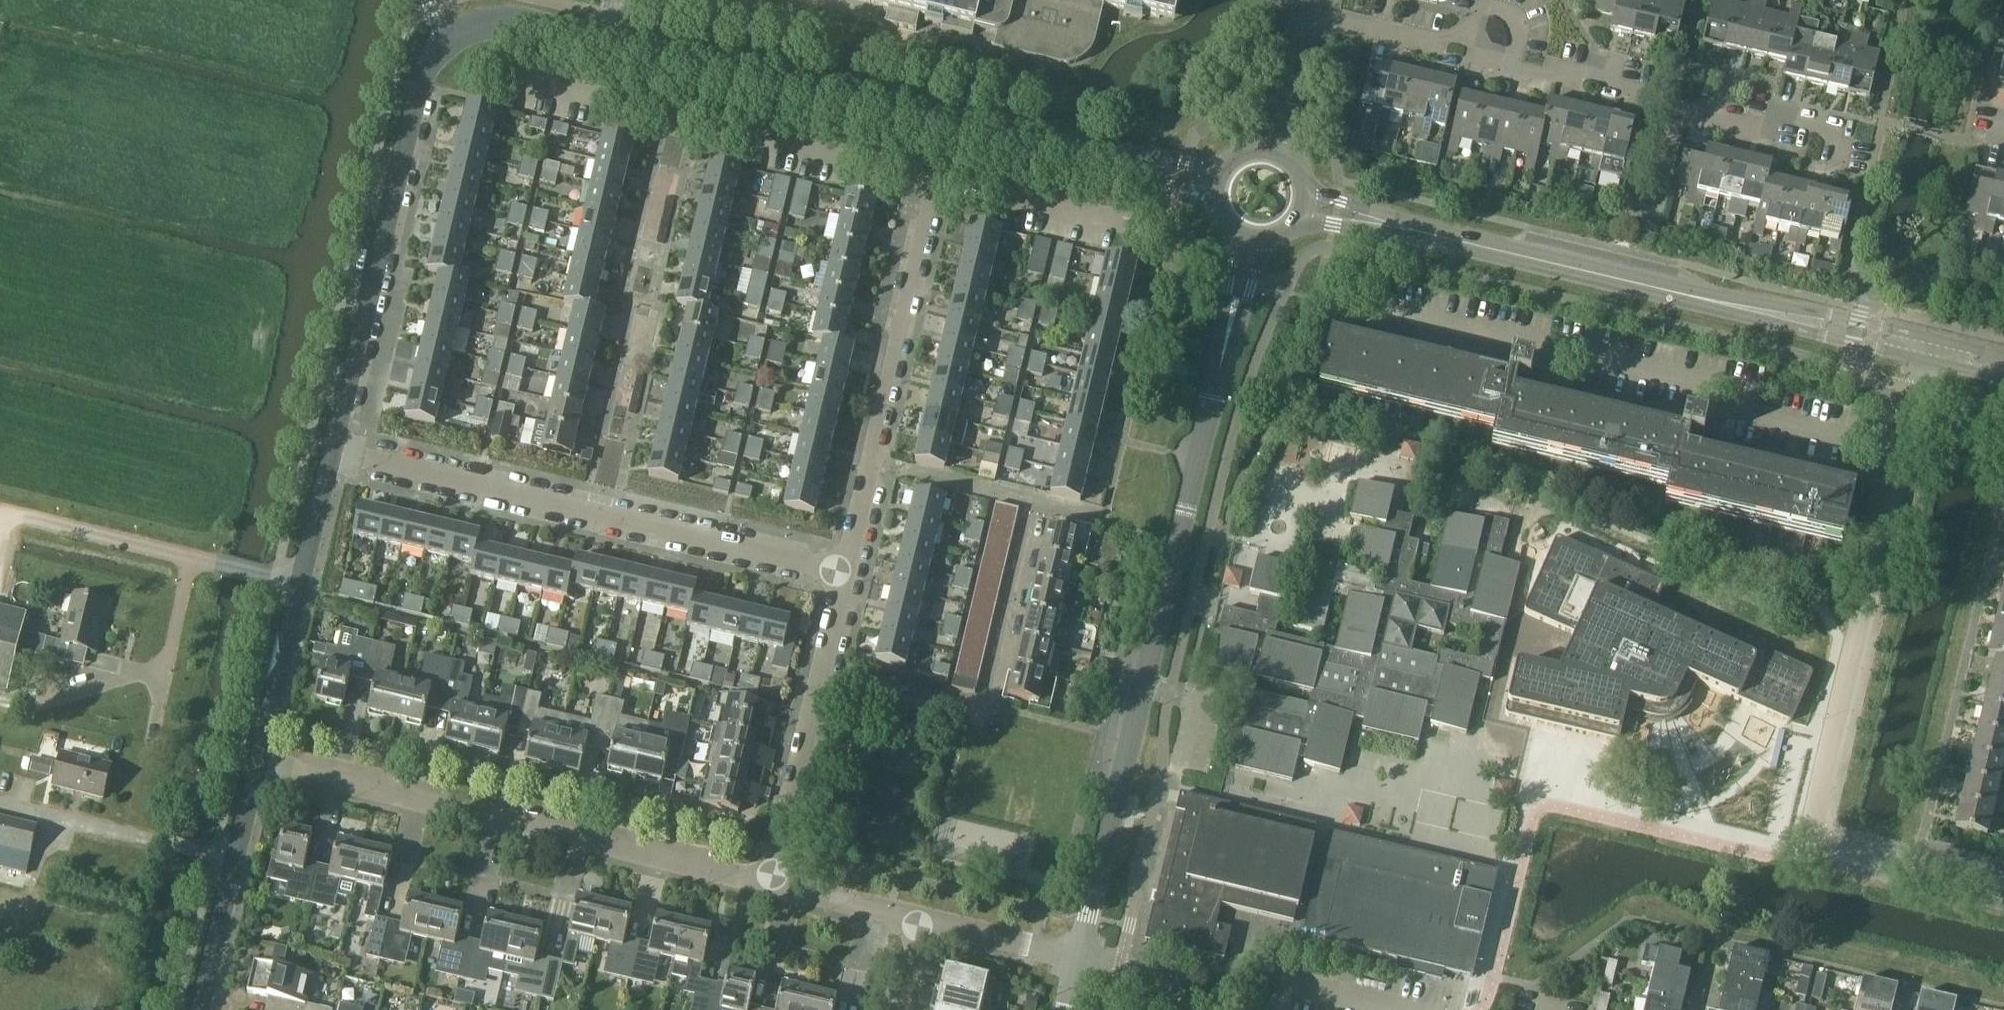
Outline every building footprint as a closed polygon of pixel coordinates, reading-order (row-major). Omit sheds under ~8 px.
[(888,8),(884,24),(916,32),(920,16),(926,17),(924,23),(941,26),(940,29),(973,37),(974,29),(996,34),(992,49),(1058,65),(1060,65),(1062,66),(1064,66),(1066,66),(1069,65),(1071,65),(1073,65),(1075,64),(1077,63),(1079,62),(1081,61),(1083,60),(1085,58),(1086,57),(1088,55),(1089,54),(1091,52),(1092,50),(1093,48),(1094,46),(1095,44),(1095,42),(1096,40),(1096,38),(1103,10),(1104,6),(1174,23),(1180,0),(852,0),(888,8)] [(1593,12),(1613,17),(1614,17),(1618,0),(1596,0),(1593,12)] [(1640,0),(1618,0),(1614,17),(1613,17),(1610,30),(1632,35),(1640,0)] [(1662,0),(1640,0),(1632,35),(1653,40),(1662,0)] [(1653,40),(1675,45),(1685,2),(1677,0),(1662,0),(1653,40)] [(1735,4),(1722,1),(1722,0),(1713,0),(1702,43),(1724,48),(1735,4)] [(1724,48),(1745,53),(1758,0),(1749,0),(1747,7),(1735,4),(1724,48)] [(1745,53),(1766,58),(1777,15),(1764,12),(1767,0),(1758,0),(1745,53)] [(1794,34),(1795,34),(1802,6),(1792,4),(1789,17),(1777,15),(1766,58),(1786,63),(1787,63),(1794,34)] [(2000,22),(1993,50),(2003,53),(2003,23),(2000,22)] [(1805,83),(1818,25),(1810,23),(1807,37),(1795,34),(1794,34),(1787,63),(1786,63),(1783,77),(1805,83)] [(1826,88),(1837,43),(1824,40),(1827,27),(1818,25),(1805,83),(1826,88)] [(1847,93),(1861,35),(1852,33),(1849,46),(1837,43),(1826,88),(1847,93)] [(1869,98),(1879,54),(1866,51),(1869,37),(1861,35),(1847,93),(1869,98)] [(1359,106),(1360,106),(1373,109),(1370,123),(1378,125),(1391,68),(1369,63),(1359,106)] [(1402,117),(1412,73),(1391,68),(1378,125),(1387,127),(1390,114),(1402,117)] [(1420,135),(1433,78),(1412,73),(1402,117),(1415,120),(1411,133),(1420,135)] [(1433,78),(1420,135),(1429,137),(1432,124),(1445,127),(1455,83),(1433,78)] [(1473,144),(1483,100),(1461,95),(1447,152),(1457,154),(1460,141),(1473,144)] [(1483,100),(1473,144),(1485,147),(1482,161),(1490,162),(1504,105),(1483,100)] [(1557,163),(1570,106),(1548,101),(1545,115),(1546,115),(1539,145),(1540,145),(1552,148),(1548,161),(1557,163)] [(468,105),(462,129),(491,136),(497,112),(468,105)] [(1504,105),(1490,162),(1499,165),(1502,151),(1515,154),(1525,110),(1504,105)] [(1581,154),(1591,111),(1570,106),(1557,163),(1565,166),(1569,151),(1581,154)] [(1525,110),(1515,154),(1527,157),(1524,171),(1533,173),(1540,145),(1539,145),(1546,115),(1545,115),(1525,110)] [(1599,173),(1612,116),(1591,111),(1581,154),(1593,157),(1590,171),(1599,173)] [(1612,116),(1599,173),(1607,175),(1610,161),(1624,165),(1628,146),(1634,147),(1637,134),(1632,132),(1634,121),(1612,116)] [(545,133),(547,124),(532,120),(530,130),(545,133)] [(567,138),(569,129),(554,125),(551,135),(567,138)] [(461,133),(456,153),(485,160),(490,140),(491,136),(462,129),(461,133)] [(1373,138),(1353,134),(1350,147),(1371,152),(1373,138)] [(632,144),(604,137),(598,161),(626,168),(632,144)] [(1694,205),(1708,148),(1686,143),(1676,187),(1688,190),(1685,203),(1694,205)] [(1440,153),(1419,148),(1415,162),(1436,167),(1440,153)] [(1719,197),(1729,154),(1708,148),(1694,205),(1703,207),(1706,195),(1719,197)] [(454,161),(451,176),(480,183),(484,168),(485,160),(456,153),(454,161)] [(1736,216),(1750,158),(1729,154),(1719,197),(1731,200),(1727,214),(1736,216)] [(537,161),(522,158),(520,167),(535,171),(537,161)] [(1768,178),(1769,178),(1772,164),(1750,158),(1736,216),(1745,218),(1748,205),(1759,207),(1760,208),(1768,178)] [(592,185),(621,192),(626,168),(598,161),(592,185)] [(704,186),(734,193),(740,168),(710,161),(704,186)] [(559,167),(544,163),(542,173),(557,177),(559,167)] [(518,177),(533,180),(535,171),(520,167),(518,177)] [(1984,233),(1997,175),(1976,170),(1966,214),(1978,217),(1975,231),(1984,233)] [(539,185),(554,189),(557,177),(542,173),(539,185)] [(1997,175),(1984,233),(1992,235),(1996,221),(2003,223),(2003,177),(1997,175)] [(448,188),(445,200),(474,207),(477,195),(480,183),(451,176),(448,188)] [(776,177),(776,178),(770,202),(784,205),(790,181),(776,177)] [(1789,183),(1769,178),(1768,178),(1760,208),(1759,207),(1753,234),(1762,237),(1766,223),(1778,226),(1789,183)] [(797,182),(797,183),(791,207),(806,210),(812,185),(797,182)] [(1796,245),(1810,188),(1789,183),(1778,226),(1790,229),(1787,243),(1796,245)] [(587,209),(615,216),(621,192),(592,185),(587,209)] [(734,193),(704,186),(699,210),(728,217),(734,193)] [(1820,236),(1831,192),(1810,188),(1796,245),(1804,247),(1808,233),(1820,236)] [(1831,192),(1820,236),(1832,239),(1829,253),(1839,255),(1853,198),(1831,192)] [(848,194),(847,196),(842,219),(871,225),(877,201),(848,194)] [(441,216),(439,224),(469,231),(470,223),(474,207),(445,200),(441,216)] [(768,213),(782,216),(784,205),(770,202),(768,213)] [(526,209),(511,205),(507,224),(522,228),(526,209)] [(806,210),(791,207),(789,218),(804,221),(806,210)] [(581,233),(610,239),(615,216),(587,209),(581,233)] [(534,210),(531,221),(547,224),(549,213),(534,210)] [(728,217),(699,210),(693,234),(723,241),(728,217)] [(836,242),(865,249),(871,225),(842,219),(836,242)] [(531,221),(529,230),(545,233),(547,224),(531,221)] [(435,244),(434,248),(463,254),(464,251),(469,231),(439,224),(435,244)] [(1000,231),(971,224),(965,248),(994,255),(1000,231)] [(576,256),(604,263),(610,239),(581,233),(576,256)] [(723,241),(693,234),(687,257),(717,264),(723,241)] [(775,243),(760,239),(758,249),(773,252),(775,243)] [(1048,253),(1050,243),(1035,239),(1033,249),(1029,264),(1045,267),(1048,253)] [(831,266),(859,273),(865,249),(836,242),(831,266)] [(797,247),(782,244),(780,254),(795,257),(797,247)] [(1072,249),(1057,245),(1054,254),(1055,254),(1053,262),(1068,266),(1072,249)] [(434,248),(428,272),(439,275),(457,279),(463,254),(434,248)] [(959,273),(988,280),(994,255),(965,248),(959,273)] [(756,259),(771,262),(773,252),(758,249),(756,259)] [(514,257),(499,253),(497,263),(512,266),(514,257)] [(778,263),(793,266),(795,257),(780,254),(778,263)] [(570,280),(599,287),(604,263),(576,256),(570,280)] [(1136,263),(1106,256),(1101,281),(1130,288),(1136,263)] [(522,257),(519,268),(535,272),(538,260),(522,257)] [(717,264),(687,257),(682,281),(711,288),(717,264)] [(1068,266),(1053,262),(1049,280),(1064,283),(1068,266)] [(495,272),(510,276),(512,266),(497,263),(495,272)] [(1045,267),(1029,264),(1027,275),(1042,278),(1045,267)] [(825,290),(854,297),(859,273),(831,266),(825,290)] [(519,268),(518,276),(533,280),(535,272),(519,268)] [(768,276),(753,272),(747,295),(762,298),(768,276)] [(954,296),(983,303),(988,280),(959,273),(954,296)] [(439,275),(433,299),(463,306),(464,304),(469,305),(471,296),(466,295),(469,282),(457,279),(439,275)] [(599,287),(570,280),(564,304),(575,307),(593,311),(599,287)] [(711,288),(682,281),(676,305),(688,308),(705,313),(711,288)] [(1095,304),(1124,311),(1130,288),(1101,281),(1095,304)] [(819,314),(848,321),(854,297),(825,290),(819,314)] [(785,295),(770,291),(768,301),(783,304),(785,295)] [(745,306),(760,310),(762,298),(747,295),(745,306)] [(954,296),(948,319),(977,326),(986,328),(989,315),(980,313),(983,303),(954,296)] [(428,322),(458,330),(463,306),(433,299),(428,322)] [(766,311),(781,314),(783,304),(768,301),(766,311)] [(1035,305),(1020,301),(1018,311),(1033,314),(1035,305)] [(1089,328),(1119,335),(1124,311),(1095,304),(1089,328)] [(515,308),(500,305),(498,314),(513,318),(515,308)] [(1056,309),(1041,306),(1039,316),(1054,319),(1056,309)] [(570,331),(599,338),(604,314),(593,311),(575,307),(570,331)] [(683,332),(712,339),(717,316),(705,313),(688,308),(683,332)] [(536,314),(521,311),(519,320),(534,324),(536,314)] [(1016,321),(1030,324),(1033,314),(1018,311),(1016,321)] [(496,324),(511,327),(513,318),(498,314),(496,324)] [(848,321),(819,314),(813,338),(824,341),(842,346),(848,321)] [(1037,325),(1052,328),(1054,319),(1039,316),(1037,325)] [(942,343),(971,350),(977,326),(948,319),(942,343)] [(517,330),(532,333),(534,324),(519,320),(517,330)] [(422,346),(452,353),(458,330),(428,322),(422,346)] [(1084,352),(1113,359),(1119,335),(1089,328),(1084,352)] [(564,355),(593,362),(599,338),(570,331),(564,355)] [(677,356),(706,363),(712,339),(683,332),(677,356)] [(1534,365),(1512,360),(1508,378),(1332,336),(1321,383),(1497,425),(1494,441),(1669,482),(1666,498),(1844,540),(1855,494),(1696,456),(1699,440),(1702,441),(1706,423),(1684,418),(1680,435),(1523,398),(1527,383),(1530,383),(1534,365)] [(764,342),(749,339),(747,348),(762,351),(764,342)] [(819,365),(847,372),(853,348),(842,346),(824,341),(819,365)] [(942,343),(937,366),(966,373),(974,375),(977,364),(969,362),(971,350),(942,343)] [(785,347),(770,344),(768,353),(783,357),(785,347)] [(1327,348),(1315,345),(1312,360),(1324,362),(1327,348)] [(417,370),(447,377),(452,353),(422,346),(417,370)] [(744,358),(759,361),(762,351),(747,348),(744,358)] [(1024,352),(1009,349),(1007,358),(1022,362),(1024,352)] [(1078,376),(1107,383),(1113,359),(1084,352),(1078,376)] [(504,357),(489,353),(486,363),(501,366),(504,357)] [(765,363),(780,366),(783,357),(768,353),(765,363)] [(1046,357),(1031,354),(1029,364),(1044,367),(1046,357)] [(558,378),(587,385),(593,362),(564,355),(558,378)] [(671,380),(701,387),(706,363),(677,356),(671,380)] [(525,362),(510,358),(508,368),(523,371),(525,362)] [(1005,368),(1020,371),(1022,362),(1007,358),(1005,368)] [(484,372),(499,376),(501,366),(486,363),(484,372)] [(1027,373),(1042,376),(1044,367),(1029,364),(1027,373)] [(813,389),(842,396),(847,372),(819,365),(813,389)] [(937,366),(931,390),(960,397),(969,399),(971,387),(963,385),(966,373),(937,366)] [(506,377),(521,381),(523,371),(508,368),(506,377)] [(529,383),(550,386),(552,372),(531,369),(529,383)] [(411,394),(441,401),(447,377),(417,370),(411,394)] [(1072,399),(1102,406),(1107,383),(1078,376),(1072,399)] [(553,402),(582,409),(587,385),(558,378),(553,402)] [(666,403),(695,410),(701,387),(671,380),(666,403)] [(752,390),(737,387),(736,395),(751,399),(752,390)] [(807,413),(836,420),(842,396),(813,389),(807,413)] [(925,414),(954,421),(960,397),(931,390),(925,414)] [(774,395),(759,392),(757,401),(772,405),(774,395)] [(405,418),(435,425),(441,401),(411,394),(405,418)] [(733,406),(748,409),(751,399),(736,395),(733,406)] [(1013,400),(998,397),(996,406),(1011,409),(1013,400)] [(475,409),(491,413),(493,403),(478,399),(475,409)] [(1067,423),(1096,430),(1102,406),(1072,399),(1067,423)] [(755,411),(770,414),(772,405),(757,401),(755,411)] [(547,426),(576,433),(582,409),(553,402),(547,426)] [(1034,406),(1019,402),(1017,412),(1032,415),(1034,406)] [(660,427),(689,434),(695,410),(666,403),(660,427)] [(514,408),(499,405),(497,414),(512,418),(514,408)] [(994,416),(1009,419),(1011,409),(996,406),(994,416)] [(491,413),(475,409),(473,419),(489,422),(491,413)] [(1014,421),(1029,425),(1032,415),(1017,412),(1014,421)] [(802,436),(831,443),(836,420),(807,413),(802,436)] [(495,424),(510,427),(512,418),(497,414),(495,424)] [(966,426),(954,423),(954,421),(925,414),(920,437),(949,444),(949,445),(961,448),(966,426)] [(1061,447),(1090,454),(1096,430),(1067,423),(1061,447)] [(542,450),(571,457),(576,433),(547,426),(542,450)] [(654,451),(684,458),(689,434),(660,427),(654,451)] [(741,438),(726,435),(724,442),(739,446),(741,438)] [(796,460),(825,467),(831,443),(802,436),(796,460)] [(943,469),(949,445),(949,444),(920,437),(914,462),(943,469)] [(763,443),(748,440),(745,450),(760,453),(763,443)] [(722,454),(737,457),(739,446),(724,442),(722,454)] [(984,453),(999,456),(1001,447),(987,443),(984,453)] [(1055,471),(1085,478),(1090,454),(1061,447),(1055,471)] [(1005,458),(1021,462),(1023,452),(1007,449),(1005,458)] [(743,459),(758,462),(760,453),(745,450),(743,459)] [(649,475),(678,482),(684,458),(654,451),(649,475)] [(999,456),(984,453),(982,463),(997,467),(999,456)] [(1021,462),(1005,458),(1003,468),(1019,472),(1021,462)] [(791,484),(819,490),(825,467),(796,460),(791,484)] [(1050,495),(1079,502),(1085,478),(1055,471),(1050,495)] [(1360,479),(1352,515),(1389,523),(1397,487),(1360,479)] [(714,490),(728,494),(729,494),(731,485),(716,481),(714,490)] [(785,508),(814,515),(819,490),(791,484),(785,508)] [(734,495),(750,499),(752,490),(737,486),(734,495)] [(910,518),(939,525),(944,500),(915,493),(910,518)] [(995,504),(992,517),(1015,522),(1018,509),(995,504)] [(378,542),(385,512),(360,507),(353,536),(378,542)] [(1355,717),(1479,741),(1515,561),(1503,559),(1511,522),(1449,510),(1434,585),(1413,581),(1423,530),(1389,524),(1388,531),(1360,526),(1353,561),(1396,570),(1390,600),(1350,592),(1339,646),(1277,634),(1291,561),(1252,553),(1264,612),(1228,605),(1215,669),(1314,689),(1311,701),(1253,690),(1238,765),(1299,777),(1302,761),(1344,769),(1355,717)] [(385,512),(378,542),(401,547),(408,518),(385,512)] [(1015,522),(992,517),(989,529),(1012,534),(1015,522)] [(408,518),(401,547),(425,553),(432,524),(408,518)] [(904,542),(933,548),(939,525),(910,518),(904,542)] [(966,531),(981,534),(983,525),(968,521),(966,531)] [(432,524),(425,553),(449,559),(456,529),(432,524)] [(1068,524),(1066,530),(1047,526),(1040,554),(1071,561),(1071,563),(1083,566),(1092,529),(1068,524)] [(473,564),(477,547),(480,535),(456,529),(449,559),(473,564)] [(1012,534),(989,529),(986,541),(1009,547),(1012,534)] [(1856,542),(1858,532),(1849,530),(1847,540),(1856,542)] [(981,534),(966,531),(964,540),(979,544),(981,534)] [(1506,712),(1506,713),(1506,715),(1507,716),(1508,717),(1509,718),(1615,742),(1616,742),(1617,742),(1618,741),(1619,741),(1619,740),(1620,739),(1625,717),(1626,713),(1654,719),(1656,720),(1658,720),(1661,720),(1663,720),(1665,720),(1667,719),(1668,719),(1670,719),(1671,718),(1673,717),(1677,715),(1681,713),(1684,709),(1686,706),(1688,702),(1697,683),(1724,695),(1738,701),(1787,723),(1788,723),(1789,723),(1790,723),(1791,723),(1792,722),(1793,721),(1793,720),(1812,679),(1812,677),(1812,676),(1812,674),(1811,673),(1809,672),(1656,604),(1662,591),(1663,590),(1663,589),(1663,588),(1662,587),(1662,586),(1661,585),(1660,584),(1624,568),(1610,562),(1590,553),(1568,543),(1561,540),(1560,540),(1558,540),(1557,540),(1556,541),(1555,542),(1532,594),(1525,608),(1525,609),(1525,610),(1525,611),(1525,612),(1525,613),(1526,613),(1526,614),(1527,614),(1528,615),(1576,636),(1567,656),(1559,672),(1522,663),(1520,663),(1519,664),(1518,665),(1517,666),(1516,667),(1506,712)] [(1009,547),(986,541),(983,553),(1006,559),(1009,547)] [(898,565),(927,572),(933,548),(904,542),(898,565)] [(477,547),(473,564),(470,576),(495,582),(502,553),(477,547)] [(1595,548),(1592,554),(1610,561),(1613,556),(1595,548)] [(502,553),(495,582),(519,588),(526,558),(502,553)] [(1006,559),(983,553),(980,566),(1003,571),(1006,559)] [(1064,590),(1071,563),(1071,561),(1040,554),(1033,583),(1064,590)] [(526,558),(519,588),(543,593),(550,564),(526,558)] [(574,570),(570,588),(594,593),(601,564),(577,558),(574,570)] [(570,588),(574,570),(550,564),(543,593),(567,599),(570,588)] [(617,599),(625,569),(601,564),(594,593),(617,599)] [(893,589),(922,596),(927,572),(898,565),(893,589)] [(1003,571),(980,566),(978,578),(1000,583),(1003,571)] [(1226,581),(1243,584),(1245,569),(1229,566),(1226,581)] [(641,605),(648,575),(625,569),(617,599),(641,605)] [(972,573),(957,569),(955,579),(970,582),(972,573)] [(665,610),(672,580),(648,575),(641,605),(665,610)] [(1000,583),(978,578),(975,590),(998,596),(1000,583)] [(952,588),(967,592),(970,582),(955,579),(952,588)] [(689,616),(694,598),(693,598),(696,586),(672,580),(665,610),(689,616)] [(343,581),(339,597),(363,603),(367,587),(343,581)] [(1064,590),(1033,583),(1027,612),(1058,619),(1064,590)] [(367,587),(363,603),(372,605),(376,589),(367,587)] [(887,613),(916,620),(922,596),(893,589),(887,613)] [(998,596),(975,590),(972,603),(995,608),(998,596)] [(403,596),(399,611),(411,614),(414,598),(403,596)] [(29,634),(25,653),(42,657),(73,664),(77,648),(93,652),(105,604),(74,597),(63,643),(46,639),(46,638),(29,634)] [(419,616),(423,601),(414,598),(411,614),(419,616)] [(713,634),(720,604),(694,598),(689,616),(687,627),(713,634)] [(995,608),(972,603),(969,615),(992,620),(995,608)] [(739,640),(746,611),(720,604),(713,634),(739,640)] [(452,607),(448,623),(459,626),(462,610),(452,607)] [(1999,608),(1994,632),(2003,634),(2003,609),(1999,608)] [(468,628),(472,612),(462,610),(459,626),(468,628)] [(765,646),(772,617),(746,611),(739,640),(765,646)] [(6,694),(25,619),(0,612),(0,693),(6,694)] [(1058,619),(1027,612),(1020,640),(1051,647),(1058,619)] [(882,637),(911,643),(916,620),(887,613),(882,637)] [(992,620),(969,615),(966,627),(989,633),(992,620)] [(772,617),(765,646),(776,649),(772,668),(787,672),(799,624),(790,622),(790,621),(772,617)] [(961,621),(946,618),(943,627),(958,631),(961,621)] [(501,619),(497,635),(507,637),(511,622),(501,619)] [(517,640),(521,624),(511,622),(507,637),(517,640)] [(941,637),(956,640),(958,631),(943,627),(941,637)] [(989,633),(966,627),(963,640),(986,645),(989,633)] [(362,675),(370,642),(357,639),(358,633),(341,629),(337,649),(327,647),(315,700),(342,706),(350,672),(362,675)] [(549,631),(545,646),(555,649),(559,633),(549,631)] [(1994,632),(1988,657),(1995,658),(2003,661),(2003,634),(1994,632)] [(565,651),(569,636),(559,633),(555,649),(565,651)] [(911,643),(882,637),(876,661),(905,668),(911,643)] [(986,645),(963,640),(960,652),(983,657),(986,645)] [(1051,647),(1020,640),(1013,668),(1044,675),(1051,647)] [(596,641),(592,657),(603,660),(607,644),(596,641)] [(395,648),(384,645),(370,642),(362,675),(376,678),(367,713),(393,719),(403,681),(387,678),(395,648)] [(614,663),(618,647),(607,644),(603,660),(614,663)] [(983,657),(960,652),(957,664),(980,669),(983,657)] [(644,653),(640,669),(650,671),(654,656),(644,653)] [(425,655),(422,669),(418,685),(403,681),(393,719),(422,726),(430,692),(442,694),(450,661),(425,655)] [(660,674),(664,658),(654,656),(650,671),(660,674)] [(2003,686),(2003,661),(1995,658),(1989,683),(2003,686)] [(472,680),(461,678),(464,665),(450,661),(442,694),(455,698),(444,743),(471,749),(480,712),(465,708),(472,680)] [(980,669),(957,664),(954,676),(977,682),(980,669)] [(693,665),(689,681),(699,683),(703,667),(693,665)] [(947,678),(950,668),(934,665),(932,674),(947,678)] [(709,686),(713,670),(703,667),(699,683),(709,686)] [(1044,675),(1013,668),(1007,697),(1029,702),(1028,708),(1047,713),(1055,678),(1044,675)] [(747,694),(750,678),(741,676),(737,692),(747,694)] [(977,682),(954,676),(952,689),(974,694),(977,682)] [(750,678),(747,694),(756,696),(760,680),(750,678)] [(2003,712),(2003,686),(1989,683),(1984,707),(2003,712)] [(503,687),(500,700),(484,697),(480,712),(471,749),(499,756),(507,722),(519,725),(526,693),(503,687)] [(526,693),(519,725),(533,729),(524,762),(551,768),(563,715),(537,709),(540,696),(526,693)] [(715,708),(721,709),(717,730),(756,739),(758,730),(773,733),(776,723),(770,721),(773,708),(719,695),(715,708)] [(602,735),(603,733),(610,700),(596,697),(590,722),(563,715),(551,768),(578,775),(589,732),(602,735)] [(610,700),(603,733),(615,736),(607,771),(634,777),(646,723),(620,717),(623,703),(610,700)] [(2003,737),(2003,712),(1984,707),(1978,731),(2003,737)] [(665,714),(662,727),(646,723),(634,777),(660,783),(669,749),(681,752),(689,719),(665,714)] [(712,748),(767,762),(770,751),(754,748),(756,739),(717,730),(712,748)] [(1779,730),(1770,768),(1776,769),(1785,731),(1779,730)] [(2003,763),(2003,759),(2003,737),(1978,731),(1972,755),(2003,763)] [(708,767),(747,776),(750,766),(765,770),(767,762),(712,748),(708,767)] [(102,800),(111,766),(62,754),(53,788),(102,800)] [(1966,779),(1997,787),(2003,763),(1972,755),(1966,779)] [(30,771),(49,777),(53,762),(33,757),(30,771)] [(703,786),(758,799),(761,789),(745,785),(747,776),(708,767),(703,786)] [(1961,803),(1992,811),(1997,787),(1966,779),(1961,803)] [(758,799),(703,786),(699,804),(738,814),(740,804),(756,807),(758,799)] [(1181,795),(1176,814),(1146,939),(1208,953),(1207,956),(1223,960),(1230,930),(1210,925),(1215,904),(1293,923),(1296,909),(1298,910),(1314,842),(1312,841),(1316,827),(1227,806),(1181,795)] [(1992,811),(1961,803),(1955,828),(1986,835),(1992,811)] [(1348,808),(1347,820),(1363,821),(1364,809),(1348,808)] [(37,829),(0,819),(0,868),(26,874),(37,829)] [(266,878),(289,884),(300,887),(296,901),(309,904),(310,901),(317,872),(304,869),(313,834),(285,828),(276,865),(270,863),(266,878)] [(1323,851),(1302,938),(1473,979),(1492,901),(1498,874),(1327,833),(1323,851)] [(317,872),(310,901),(309,904),(324,907),(327,893),(338,896),(342,881),(357,884),(365,847),(338,840),(329,875),(317,872)] [(379,906),(392,853),(365,847),(357,884),(372,888),(368,903),(379,906)] [(577,896),(575,904),(565,950),(577,953),(581,937),(595,941),(605,903),(577,896)] [(388,927),(381,960),(394,963),(397,949),(408,952),(412,936),(427,940),(435,903),(408,897),(400,930),(388,927)] [(435,903),(427,940),(443,944),(439,959),(450,962),(446,975),(460,979),(468,946),(455,943),(463,910),(435,903)] [(629,979),(636,947),(624,943),(632,909),(605,903),(595,941),(610,944),(607,960),(619,962),(615,976),(629,979)] [(468,946),(460,979),(474,982),(477,968),(503,975),(507,959),(516,921),(488,915),(480,949),(468,946)] [(636,947),(629,979),(643,982),(646,969),(657,971),(661,956),(676,960),(685,923),(657,916),(649,950),(636,947)] [(516,921),(507,959),(503,975),(529,981),(526,995),(540,998),(548,965),(535,962),(544,928),(516,921)] [(676,960),(691,963),(687,980),(698,982),(691,1009),(706,1009),(712,983),(699,980),(712,929),(685,923),(676,960)] [(381,960),(388,927),(374,924),(367,956),(381,960)] [(1640,964),(1653,967),(1649,984),(1685,992),(1689,974),(1676,971),(1680,955),(1644,947),(1640,964)] [(275,949),(271,962),(284,965),(287,952),(275,949)] [(1728,967),(1763,975),(1768,957),(1732,949),(1728,967)] [(1604,973),(1614,975),(1617,963),(1607,961),(1604,973)] [(306,1005),(313,976),(254,962),(247,992),(277,999),(274,1009),(327,1009),(306,1005)] [(548,965),(540,998),(553,1001),(561,968),(548,965)] [(1725,983),(1760,991),(1763,975),(1728,967),(1725,983)] [(939,977),(935,992),(941,993),(990,1005),(996,983),(988,981),(946,971),(944,979),(939,977)] [(1798,984),(1808,986),(1811,974),(1801,971),(1798,984)] [(706,1009),(721,1009),(748,1009),(756,978),(729,972),(726,986),(712,983),(706,1009)] [(1614,975),(1604,973),(1602,985),(1611,987),(1614,975)] [(1814,987),(1823,990),(1826,977),(1817,975),(1814,987)] [(1857,998),(1892,1006),(1896,988),(1861,980),(1857,998)] [(1721,1001),(1756,1009),(1760,991),(1725,983),(1721,1001)] [(1645,1000),(1681,1009),(1685,992),(1649,984),(1645,1000)] [(1808,986),(1798,984),(1796,995),(1805,997),(1808,986)] [(809,991),(783,985),(777,1009),(804,1009),(809,991)] [(1823,990),(1814,987),(1811,999),(1821,1001),(1823,990)] [(804,1009),(834,1009),(837,998),(809,991),(804,1009)] [(937,1009),(989,1009),(990,1005),(941,993),(937,1009)] [(1956,1001),(1921,993),(1917,1009),(1954,1009),(1956,1001)] [(1600,995),(1597,1006),(1606,1009),(1609,997),(1600,995)] [(1892,1006),(1857,998),(1854,1009),(1891,1009),(1892,1006)] [(1681,1009),(1645,1000),(1643,1009),(1681,1009)] [(1719,1009),(1756,1009),(1721,1001),(1719,1009)]
